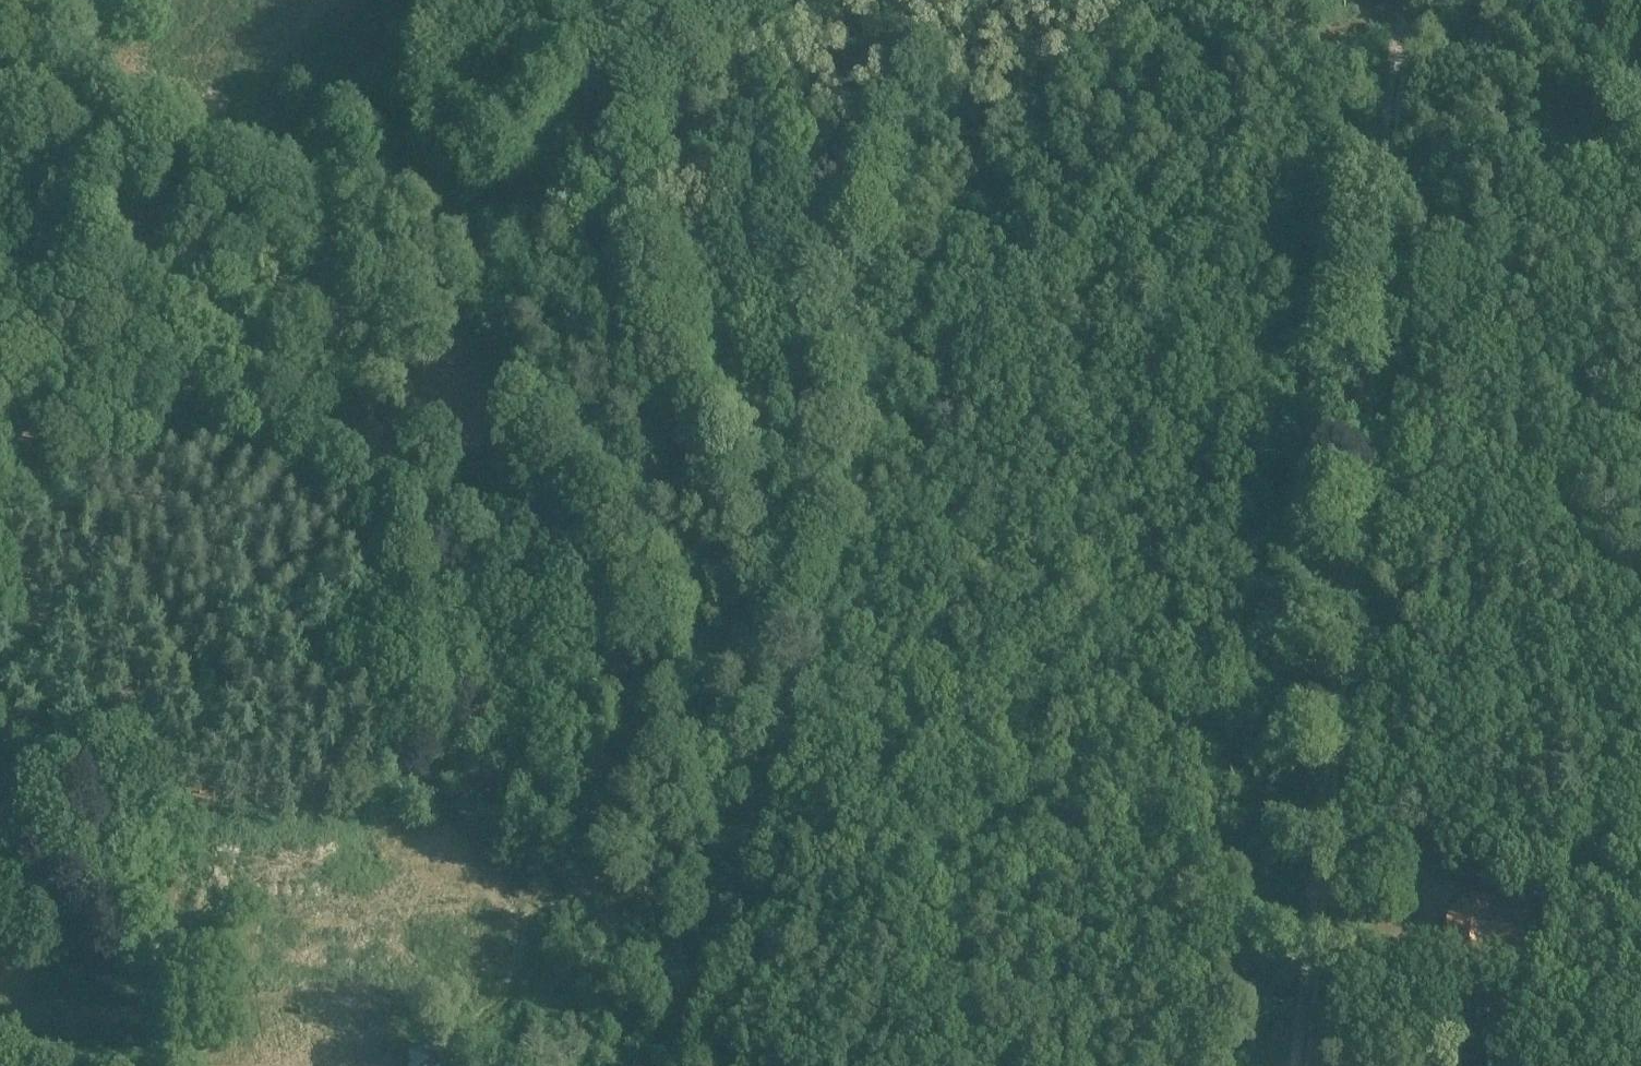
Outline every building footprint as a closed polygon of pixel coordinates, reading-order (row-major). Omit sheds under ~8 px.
[(1470,918),(1453,916),(1450,943),(1459,944),(1457,957),(1485,960),(1486,947),(1516,951),(1519,923),(1489,920),(1491,907),(1471,905),(1470,918)]
